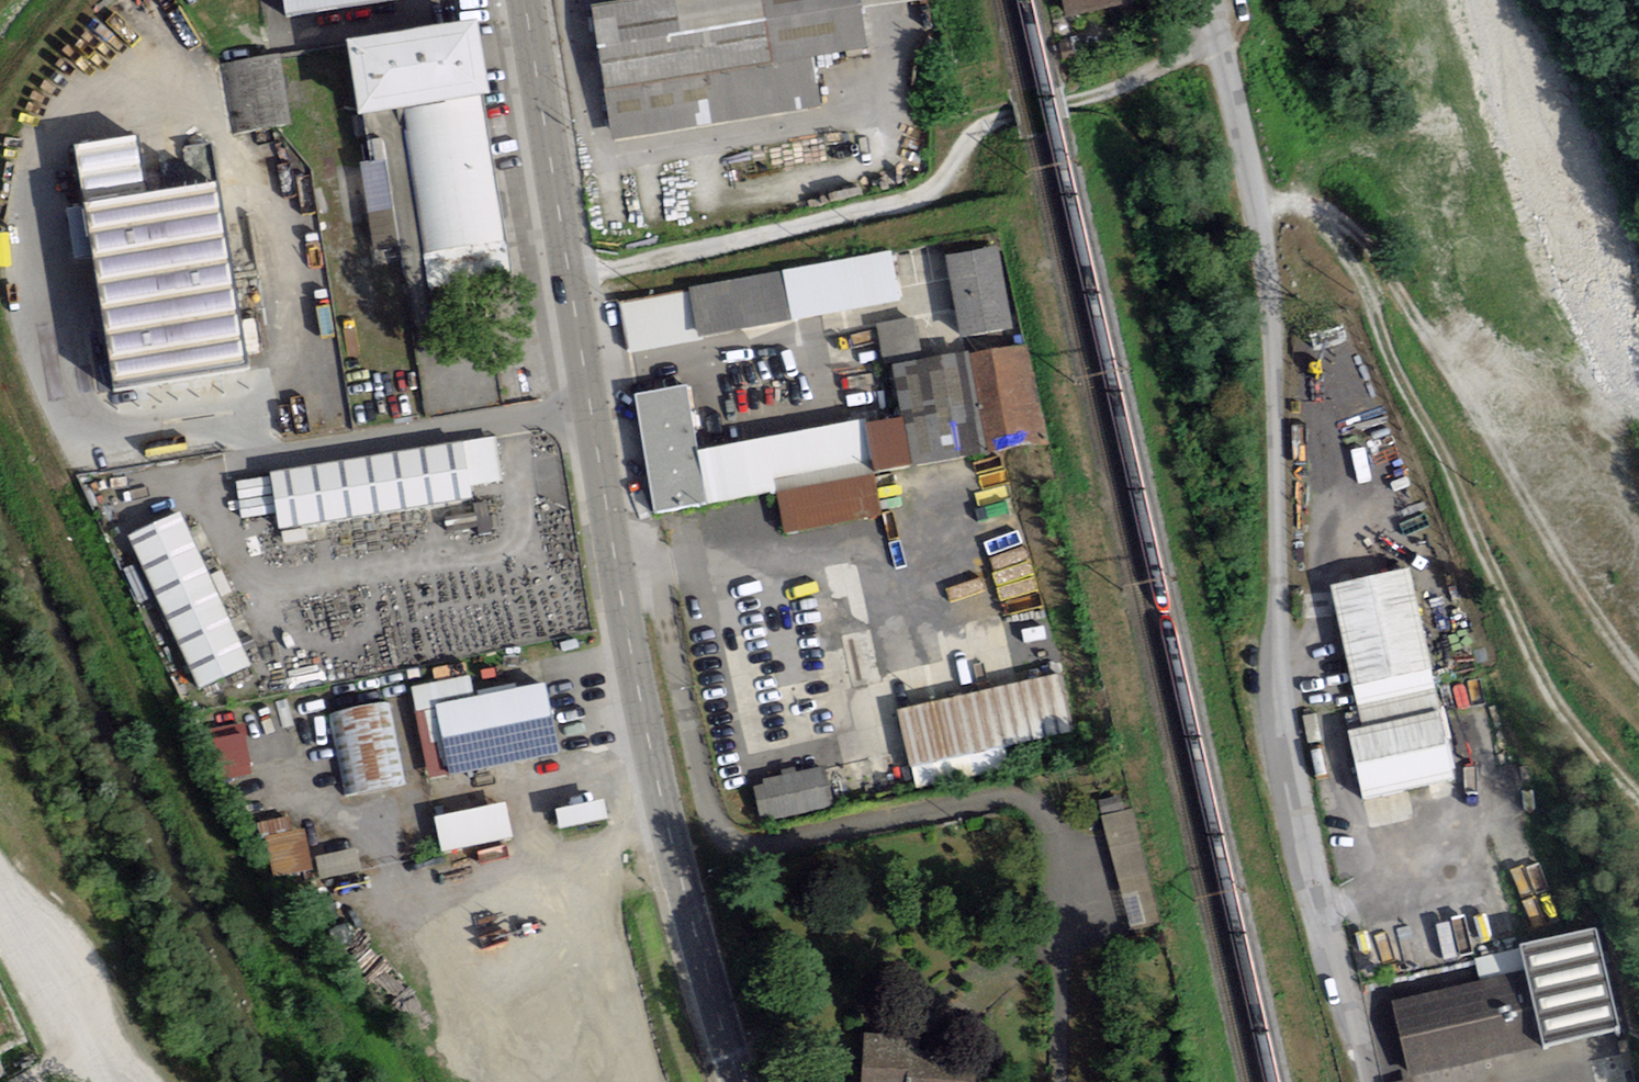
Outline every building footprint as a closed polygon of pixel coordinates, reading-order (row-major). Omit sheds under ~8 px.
[(391,0),(286,0),(289,15),(391,0)] [(613,139),(821,106),(813,58),(869,48),(862,7),(930,1),(930,0),(590,0),(613,139)] [(1066,17),(1121,4),(1121,0),(1062,0),(1066,17)] [(410,292),(513,277),(482,94),(489,95),(479,19),(347,40),(358,115),(363,115),(372,161),(361,163),(378,267),(404,262),(410,292)] [(234,64),(238,132),(289,129),(285,61),(234,64)] [(148,194),(138,135),(76,145),(86,204),(148,194)] [(86,204),(114,391),(249,370),(216,181),(148,194),(86,204)] [(997,246),(946,255),(961,336),(1013,328),(997,246)] [(621,302),(630,352),(900,300),(891,252),(621,302)] [(882,359),(922,351),(914,314),(875,322),(882,359)] [(1026,342),(969,353),(988,452),(1045,441),(1026,342)] [(684,387),(636,394),(655,512),(774,491),(783,533),(881,516),(872,474),(980,454),(960,354),(893,364),(901,417),(867,423),(866,418),(696,451),(684,387)] [(503,482),(497,438),(271,472),(272,476),(277,513),(280,529),(474,499),(472,487),(503,482)] [(242,518),(277,513),(272,476),(236,481),(242,518)] [(200,691),(254,666),(182,512),(129,536),(200,691)] [(1442,712),(1411,569),(1332,585),(1362,729),(1442,712)] [(1058,674),(898,710),(910,768),(1071,731),(1058,674)] [(412,687),(430,778),(560,754),(545,682),(476,696),(472,676),(412,687)] [(331,714),(347,795),(404,784),(389,703),(331,714)] [(1364,801),(1456,780),(1442,712),(1362,729),(1348,732),(1364,801)] [(251,773),(243,722),(196,730),(204,781),(251,773)] [(761,824),(836,808),(824,767),(763,779),(764,785),(753,787),(761,824)] [(557,809),(561,830),(610,820),(606,799),(557,809)] [(436,815),(442,852),(514,839),(505,802),(436,815)] [(1131,934),(1162,926),(1133,809),(1102,817),(1131,934)] [(293,831),(290,817),(258,824),(261,838),(266,837),(293,831)] [(293,831),(266,837),(276,877),(312,869),(303,829),(293,831)] [(356,847),(316,856),(321,879),(361,870),(356,847)] [(1411,1079),(1622,1028),(1597,928),(1521,945),(1522,949),(1475,959),(1480,981),(1393,1002),(1411,1079)] [(983,1042),(867,1032),(863,1081),(979,1081),(983,1042)]
